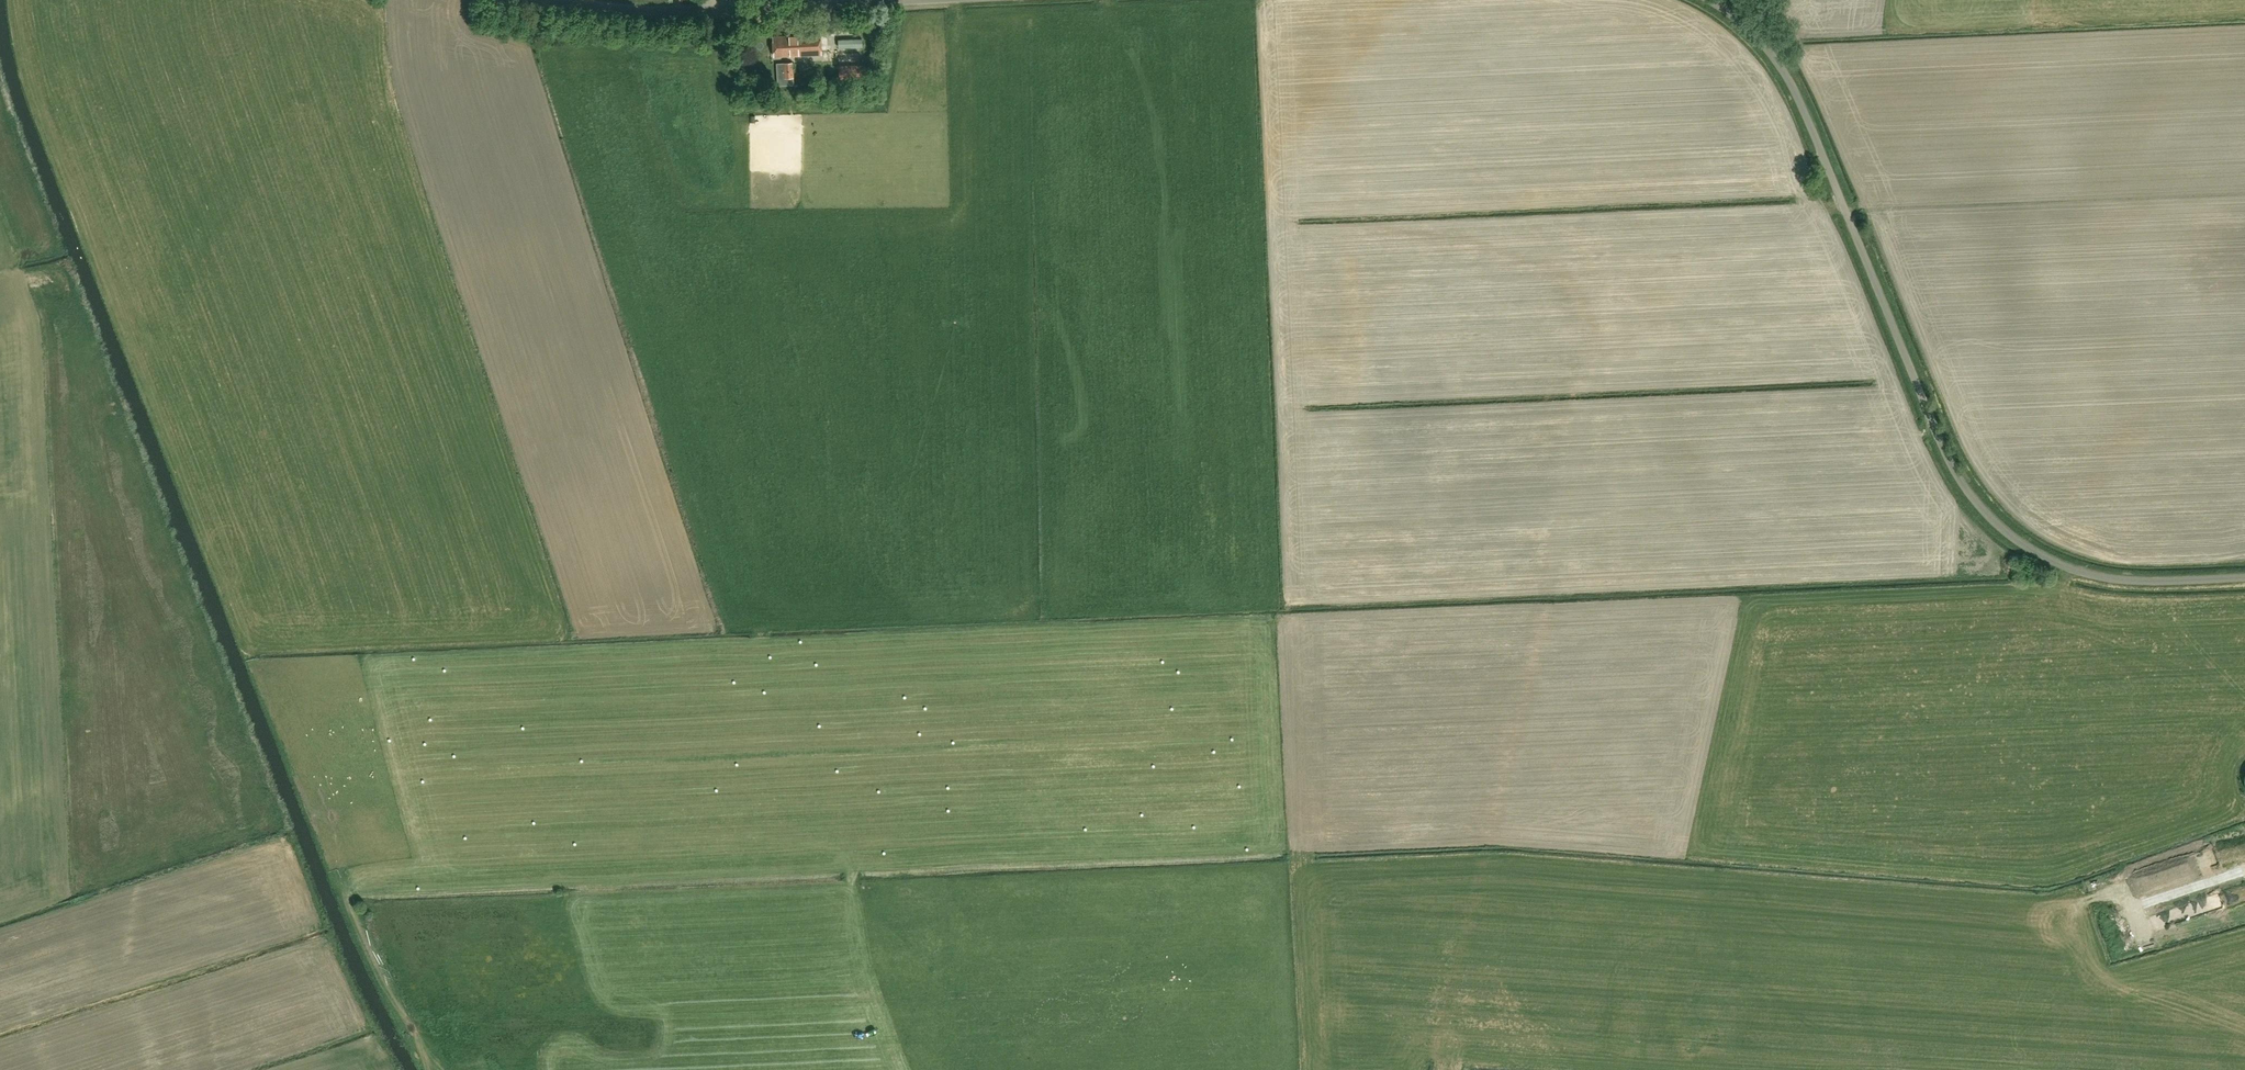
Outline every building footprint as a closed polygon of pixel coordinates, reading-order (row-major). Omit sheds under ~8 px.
[(794,35),(774,36),(775,56),(795,54),(795,55),(822,54),(822,51),(821,33),(794,35)] [(795,78),(794,62),(784,63),(784,78),(795,78)] [(866,78),(866,65),(859,65),(859,70),(839,70),(839,78),(866,78)] [(2107,904),(2111,920),(2124,916),(2119,900),(2107,904)]
